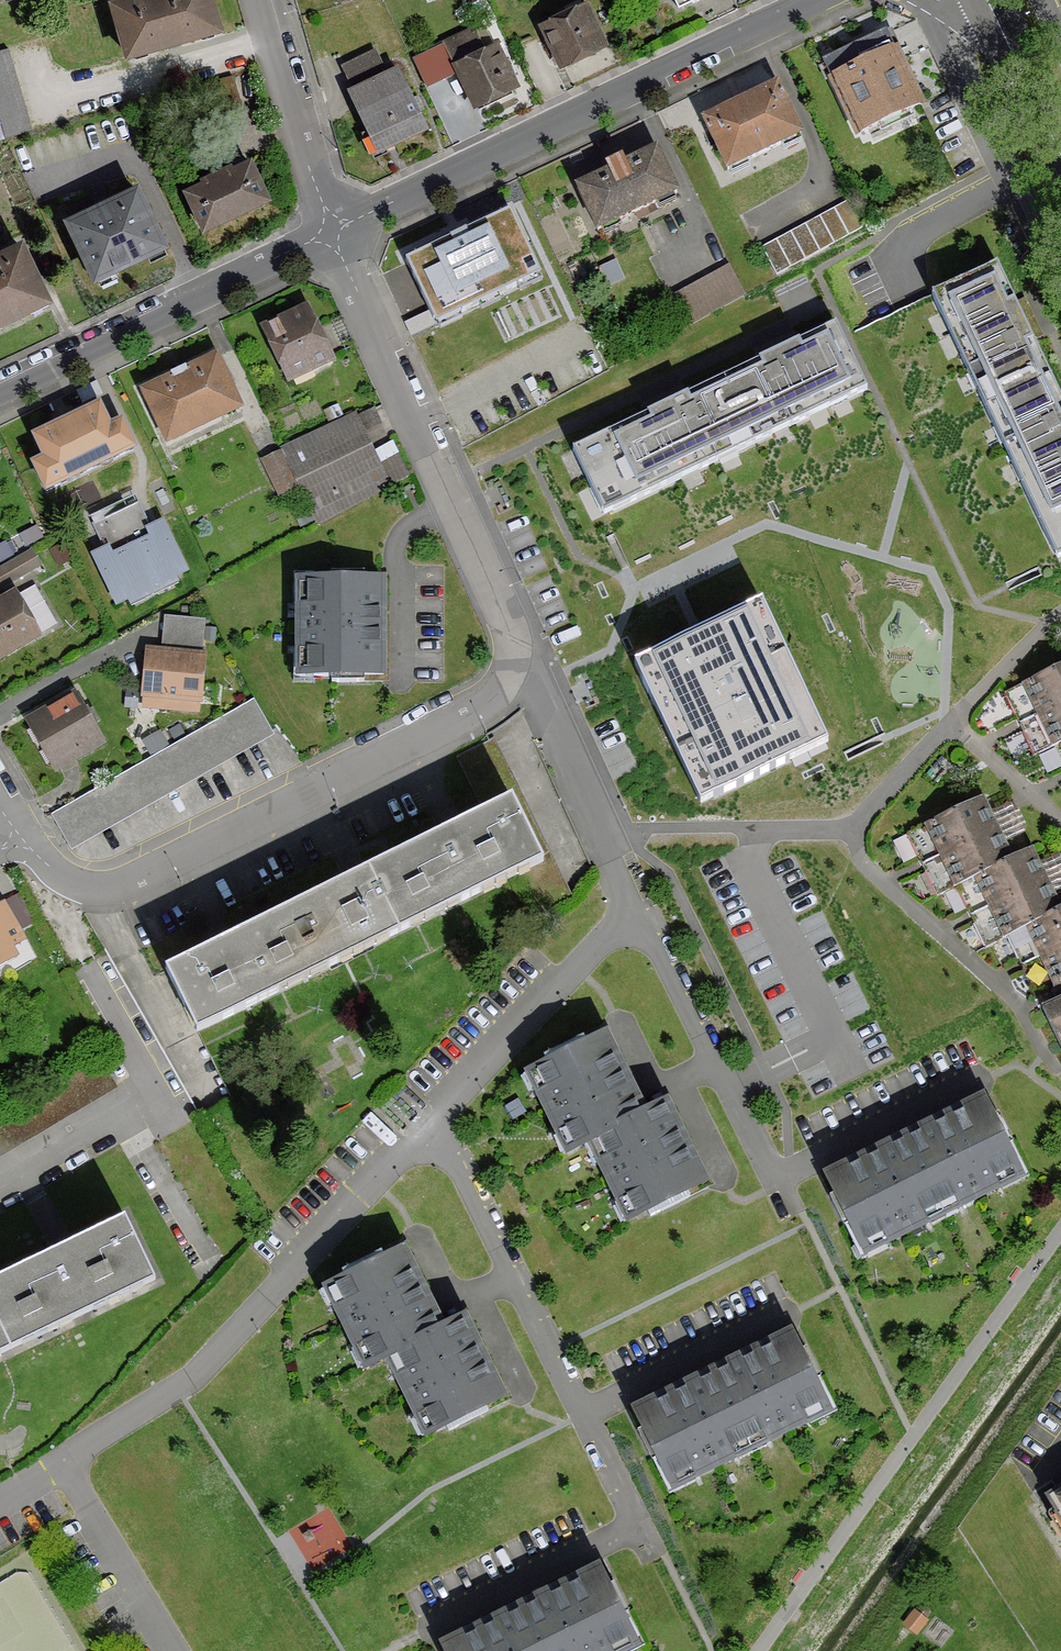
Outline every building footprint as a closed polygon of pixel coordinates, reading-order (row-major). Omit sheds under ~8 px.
[(111,2),(127,57),(220,31),(211,0),(116,0),(111,2)] [(538,23),(560,68),(608,45),(587,0),(586,0),(538,23)] [(444,41),(475,107),(518,86),(497,41),(484,48),(474,27),(444,41)] [(885,34),(824,62),(858,136),(919,108),(885,34)] [(378,150),(426,126),(397,66),(384,72),(373,49),(342,64),(353,87),(348,90),(378,150)] [(5,135),(29,128),(6,51),(0,53),(0,118),(5,135)] [(779,84),(703,119),(726,170),(803,136),(779,84)] [(607,171),(575,186),(596,231),(677,193),(655,148),(623,163),(621,159),(605,167),(607,171)] [(201,181),(183,189),(203,231),(270,199),(250,157),(229,167),(228,165),(199,178),(201,181)] [(63,221),(94,282),(168,246),(137,184),(63,221)] [(847,201),(762,246),(777,274),(862,228),(847,201)] [(457,234),(402,260),(433,326),(434,327),(543,276),(512,212),(511,208),(457,234)] [(51,301),(21,239),(0,250),(0,326),(51,301)] [(729,262),(670,294),(687,327),(747,295),(729,262)] [(930,297),(1055,555),(1060,552),(1060,402),(995,266),(930,297)] [(307,305),(260,329),(287,383),(335,359),(333,356),(317,325),(307,305)] [(603,511),(863,386),(834,328),(799,344),(762,363),(689,397),(647,418),(574,453),(588,482),(603,511)] [(217,354),(141,389),(166,444),(242,409),(217,354)] [(43,458),(29,465),(44,494),(135,449),(121,421),(111,427),(99,403),(32,437),(43,458)] [(280,448),(281,451),(300,489),(317,525),(388,485),(356,417),(354,414),(345,418),(330,425),(281,448),(280,448)] [(279,498),(300,489),(281,451),(261,460),(279,498)] [(137,504),(95,525),(106,547),(98,551),(90,554),(116,605),(127,600),(130,606),(178,582),(175,576),(187,571),(162,520),(155,523),(148,527),(137,504)] [(0,567),(0,589),(40,565),(32,552),(30,549),(0,567)] [(382,578),(296,578),(297,678),(388,677),(387,578),(382,578)] [(41,637),(39,633),(56,623),(34,586),(19,595),(16,590),(0,599),(0,661),(41,637)] [(694,637),(635,665),(701,804),(828,744),(761,605),(704,633),(699,635),(694,637)] [(204,619),(163,617),(161,648),(146,648),(143,690),(142,709),(171,711),(199,712),(199,704),(200,683),(203,641),(204,626),(204,619)] [(1041,677),(1060,719),(1060,667),(1041,677)] [(1060,741),(1060,719),(1041,677),(1005,694),(1034,754),(1060,742),(1060,741)] [(75,691),(24,719),(55,773),(61,769),(70,764),(76,760),(105,744),(91,720),(75,691)] [(63,808),(53,814),(73,847),(271,732),(252,699),(190,735),(152,757),(63,808)] [(512,800),(541,860),(515,872),(535,913),(570,896),(493,741),(490,742),(458,758),(485,813),(512,800)] [(983,797),(946,814),(975,875),(994,866),(1013,857),(1006,841),(1023,833),(1014,813),(1008,802),(989,811),(983,797)] [(541,860),(512,800),(485,813),(463,824),(447,831),(476,891),(515,872),(541,860)] [(957,883),(975,875),(946,814),(908,832),(920,858),(937,893),(957,883)] [(476,891),(447,831),(375,866),(405,926),(476,891)] [(994,866),(1023,927),(1046,916),(1060,909),(1060,907),(1055,895),(1054,891),(1060,888),(1060,860),(1058,854),(1038,864),(1031,848),(1013,857),(994,866)] [(405,926),(375,866),(344,882),(304,901),(334,961),(341,958),(343,957),(345,956),(405,926)] [(1008,934),(1023,927),(994,866),(975,875),(957,883),(969,908),(972,915),(976,922),(986,944),(1008,934)] [(19,957),(13,947),(25,940),(2,901),(0,903),(0,968),(19,957)] [(334,961),(304,901),(233,936),(262,996),(334,961)] [(1046,916),(1060,948),(1060,909),(1046,916)] [(1060,988),(1060,948),(1046,916),(1023,927),(1008,934),(1039,998),(1058,989),(1060,988)] [(262,996),(233,936),(166,969),(167,971),(195,1029),(262,996)] [(1042,1007),(1060,1046),(1060,998),(1042,1007)] [(567,1154),(590,1143),(608,1180),(629,1220),(637,1216),(708,1181),(667,1099),(646,1110),(607,1032),(526,1072),(567,1154)] [(115,1086),(98,1058),(0,1115),(0,1154),(115,1086)] [(984,1095),(901,1136),(941,1217),(1024,1177),(984,1095)] [(901,1136),(825,1173),(865,1254),(941,1217),(901,1136)] [(153,1275),(124,1216),(54,1251),(83,1309),(153,1275)] [(365,1367),(387,1357),(425,1435),(445,1426),(506,1396),(465,1313),(443,1323),(405,1245),(324,1284),(365,1367)] [(54,1251),(0,1277),(0,1319),(12,1343),(83,1309),(54,1251)] [(0,1319),(0,1349),(12,1343),(0,1319)] [(795,1333),(716,1371),(753,1447),(832,1409),(795,1333)] [(716,1371),(633,1411),(655,1456),(670,1488),(720,1463),(753,1447),(716,1371)] [(1060,1517),(1060,1484),(1058,1486),(1046,1493),(1060,1517)] [(318,1515),(330,1541),(347,1533),(336,1507),(318,1515)] [(524,1603),(548,1650),(624,1650),(639,1644),(600,1566),(524,1603)] [(441,1644),(445,1650),(548,1650),(524,1603),(441,1644)] [(903,1626),(918,1637),(929,1622),(914,1611),(903,1626)]
